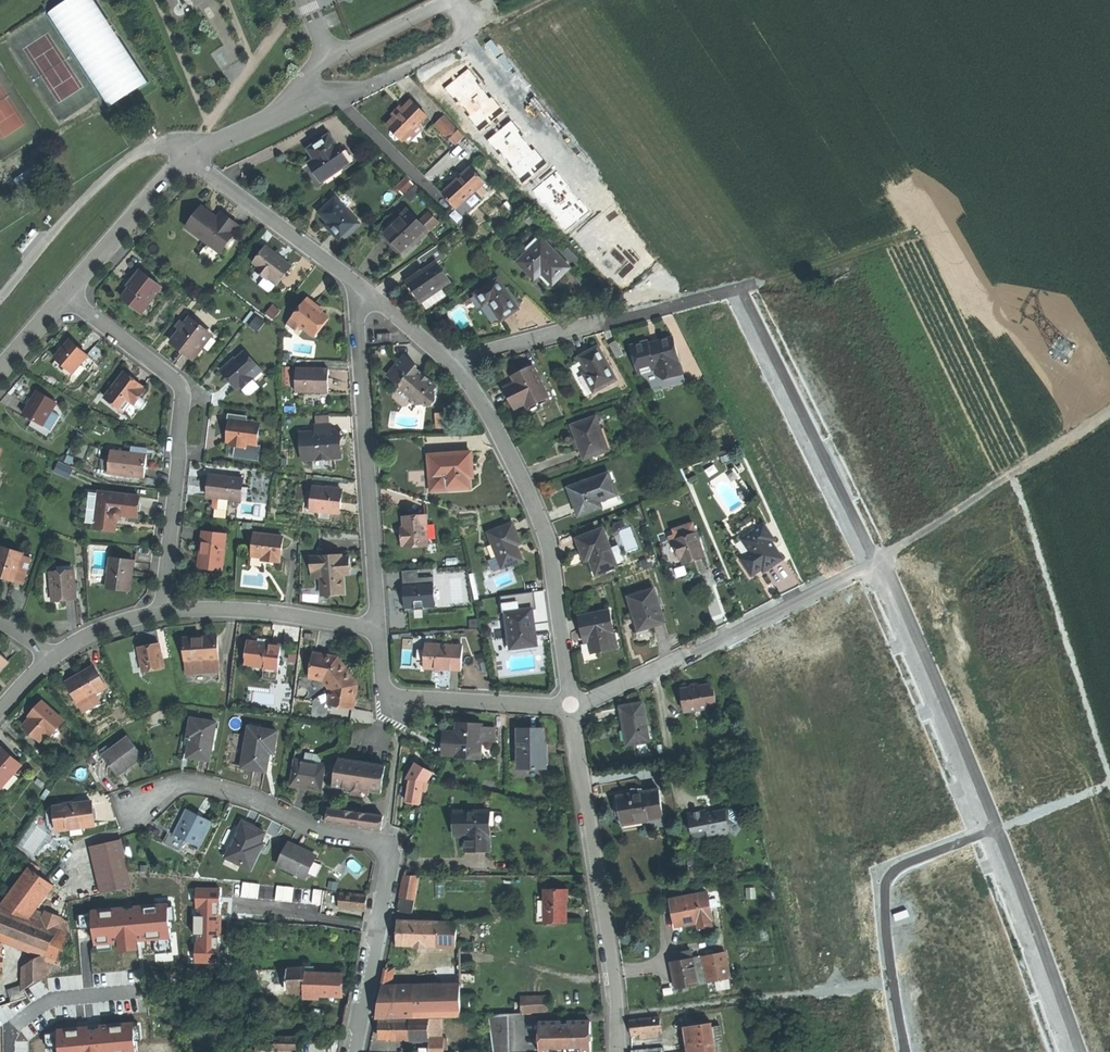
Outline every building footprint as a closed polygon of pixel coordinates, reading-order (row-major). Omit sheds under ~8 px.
[(53,11),(107,93),(116,107),(158,79),(106,0),(71,0),(53,11)] [(397,126),(394,130),(396,131),(395,133),(410,147),(411,145),(425,131),(433,122),(419,107),(410,116),(405,122),(403,120),(401,123),(397,126)] [(406,112),(399,120),(401,123),(403,120),(405,122),(410,116),(406,112)] [(447,117),(437,125),(447,137),(457,128),(447,117)] [(447,137),(446,138),(455,149),(466,138),(457,128),(447,137)] [(425,131),(411,145),(415,148),(428,134),(425,131)] [(330,136),(310,150),(317,160),(311,164),(315,170),(324,182),(351,164),(344,155),(338,146),(337,146),(330,136)] [(349,151),(344,155),(351,164),(355,161),(349,151)] [(467,180),(449,198),(459,209),(487,183),(474,169),(469,173),(465,177),(467,180)] [(465,177),(446,195),(449,198),(467,180),(465,177)] [(417,186),(407,196),(413,202),(423,192),(417,186)] [(337,199),(321,214),(333,227),(335,230),(333,232),(342,242),(361,225),(337,199)] [(201,207),(187,227),(208,243),(211,239),(223,248),(235,231),(234,231),(238,226),(232,222),(226,218),(223,222),(216,218),(201,207)] [(409,211),(383,236),(390,244),(395,249),(397,246),(406,255),(429,232),(421,224),(409,211)] [(220,213),(216,218),(223,222),(226,218),(220,213)] [(429,215),(421,224),(429,232),(438,224),(429,215)] [(208,243),(220,252),(223,248),(211,239),(208,243)] [(571,268),(544,239),(520,262),(536,280),(543,273),(554,285),(563,276),(571,268)] [(440,246),(418,260),(426,272),(437,264),(448,257),(440,246)] [(281,258),(269,249),(257,265),(262,269),(259,273),(270,281),(271,279),(273,277),(282,283),(294,268),(281,258)] [(437,264),(426,272),(409,283),(417,294),(423,302),(443,289),(451,284),(437,264)] [(139,270),(128,285),(130,287),(141,272),(139,270)] [(126,292),(122,297),(143,314),(150,305),(163,288),(141,272),(130,287),(126,292)] [(273,277),(271,279),(280,286),(282,283),(273,277)] [(500,280),(477,295),(485,307),(491,304),(496,311),(503,321),(520,310),(500,280)] [(443,289),(423,302),(428,310),(448,297),(443,289)] [(319,310),(308,301),(293,320),(301,327),(316,338),(331,319),(319,310)] [(150,305),(143,314),(150,319),(157,310),(150,305)] [(213,335),(192,319),(187,325),(182,332),(173,343),(179,348),(185,353),(187,351),(196,358),(204,346),(213,335)] [(293,320),(289,325),(297,332),(301,327),(293,320)] [(183,322),(178,328),(182,332),(187,325),(183,322)] [(213,335),(204,346),(211,351),(221,338),(217,335),(215,337),(213,335)] [(392,335),(380,336),(380,344),(392,343),(392,335)] [(642,343),(632,346),(640,375),(656,371),(657,375),(666,380),(685,375),(675,338),(661,342),(662,344),(651,347),(650,341),(642,343)] [(64,350),(57,359),(58,360),(63,365),(73,373),(88,356),(72,342),(64,350)] [(590,353),(582,358),(589,372),(586,374),(596,392),(617,380),(612,369),(610,370),(604,360),(605,359),(599,348),(590,353)] [(187,351),(185,353),(194,359),(196,358),(187,351)] [(246,353),(223,372),(231,380),(238,388),(241,386),(253,376),(260,369),(246,353)] [(73,373),(63,365),(59,370),(74,383),(93,361),(88,356),(73,373)] [(418,367),(406,357),(391,374),(402,384),(402,389),(410,396),(413,396),(413,402),(417,406),(426,406),(427,407),(433,406),(437,402),(437,393),(435,392),(438,388),(431,382),(424,376),(423,377),(422,377),(419,374),(418,371),(418,367)] [(63,365),(58,360),(54,365),(59,370),(63,365)] [(535,367),(523,373),(525,378),(518,382),(510,386),(515,398),(520,407),(528,403),(537,398),(539,402),(550,397),(535,367)] [(263,372),(260,369),(253,376),(255,379),(263,372)] [(330,371),(297,371),(297,394),(330,394),(330,382),(330,371)] [(523,373),(515,376),(518,382),(525,378),(523,373)] [(144,389),(126,374),(107,399),(125,413),(132,404),(136,406),(141,399),(143,396),(146,393),(143,390),(144,389)] [(253,376),(241,386),(248,394),(252,395),(261,387),(254,379),(255,379),(253,376)] [(31,403),(24,414),(44,426),(58,403),(38,391),(31,403)] [(537,398),(528,403),(530,406),(539,402),(537,398)] [(132,404),(140,411),(142,411),(146,406),(146,403),(141,399),(136,406),(132,404)] [(530,406),(529,407),(532,413),(542,408),(539,402),(530,406)] [(421,417),(398,414),(396,427),(420,430),(421,417)] [(450,414),(440,415),(440,428),(451,428),(450,414)] [(329,416),(315,417),(315,426),(329,425),(329,416)] [(596,418),(573,427),(578,442),(584,458),(591,455),(607,450),(603,439),(596,418)] [(260,424),(231,420),(229,432),(228,443),(230,443),(241,444),(257,447),(257,446),(260,424)] [(329,425),(315,426),(316,434),(300,434),(301,449),(304,449),(304,462),(341,459),(340,442),(342,440),(344,438),(340,434),(342,432),(341,431),(336,438),(333,435),(331,435),(330,425),(329,425)] [(607,450),(591,455),(592,457),(609,451),(605,438),(603,439),(607,450)] [(257,447),(241,444),(241,447),(235,446),(234,457),(260,460),(261,446),(257,446),(257,447)] [(130,453),(111,453),(111,478),(145,478),(145,466),(145,453),(130,453)] [(472,453),(431,456),(433,482),(447,481),(447,492),(472,490),(471,477),(474,477),(473,465),(472,453)] [(589,483),(571,490),(576,505),(581,517),(604,508),(602,502),(618,495),(611,474),(589,482),(589,483)] [(242,480),(210,476),(209,487),(208,498),(212,499),(228,501),(240,502),(242,480)] [(447,481),(433,482),(433,489),(437,492),(447,492),(447,481)] [(325,489),(314,488),(312,499),(311,509),(311,510),(319,511),(333,512),(340,513),(341,502),(342,492),(339,491),(325,489)] [(141,497),(101,491),(100,495),(97,523),(96,527),(115,530),(117,521),(119,520),(121,518),(122,516),(125,514),(138,516),(139,507),(141,497)] [(100,495),(90,494),(86,521),(97,523),(100,495)] [(333,512),(319,511),(319,519),(332,521),(333,512)] [(426,517),(405,519),(405,524),(405,530),(407,545),(407,547),(428,545),(426,517)] [(702,522),(682,528),(683,534),(678,535),(680,541),(683,540),(685,540),(685,539),(705,533),(702,522)] [(514,524),(489,534),(498,558),(503,569),(523,561),(517,546),(522,544),(518,534),(514,524)] [(755,538),(746,544),(752,553),(742,560),(754,576),(765,569),(773,564),(774,566),(785,559),(773,541),(776,539),(767,525),(752,534),(755,538)] [(605,530),(579,540),(583,550),(587,562),(592,560),(597,573),(618,565),(605,530)] [(226,535),(203,533),(202,539),(201,545),(204,545),(201,569),(222,572),(226,535)] [(685,540),(683,540),(686,549),(688,558),(691,557),(711,552),(705,533),(685,539),(685,540)] [(284,537),(254,534),(252,556),(263,558),(268,558),(280,560),(281,560),(284,537)] [(752,534),(743,540),(746,544),(755,538),(752,534)] [(2,547),(0,552),(0,576),(16,581),(24,555),(24,554),(2,547)] [(711,552),(691,557),(692,563),(712,557),(711,552)] [(33,558),(24,555),(16,581),(25,584),(33,558)] [(342,556),(312,558),(313,572),(321,572),(321,578),(323,596),(344,594),(343,575),(350,574),(349,566),(348,559),(342,559),(342,556)] [(503,569),(498,558),(489,561),(492,571),(495,572),(503,569)] [(133,563),(110,560),(107,588),(130,590),(132,577),(133,563)] [(74,570),(51,572),(54,602),(65,601),(76,600),(74,570)] [(436,607),(434,578),(419,579),(419,571),(403,572),(404,588),(404,590),(406,592),(406,596),(403,597),(404,603),(404,609),(412,608),(412,611),(425,610),(425,608),(436,607)] [(656,589),(630,597),(635,612),(637,612),(643,630),(654,627),(666,623),(656,589)] [(518,603),(502,605),(503,615),(506,614),(510,650),(535,647),(532,629),(535,629),(533,618),(532,610),(519,612),(518,603)] [(611,610),(581,617),(585,633),(588,632),(593,653),(615,648),(613,634),(616,633),(611,610)] [(219,674),(218,661),(217,638),(200,639),(183,640),(186,676),(219,674)] [(265,643),(248,641),(245,666),(264,668),(264,671),(279,672),(282,645),(265,643)] [(149,647),(139,649),(144,674),(164,669),(159,645),(149,647)] [(463,646),(426,645),(425,658),(425,672),(462,674),(463,646)] [(9,662),(0,653),(0,672),(9,662)] [(338,659),(313,654),(309,678),(323,681),(331,692),(329,706),(353,710),(357,686),(346,671),(338,659)] [(78,676),(67,683),(79,703),(95,694),(106,688),(94,667),(88,670),(88,672),(83,674),(78,677),(78,676)] [(690,690),(678,689),(677,712),(707,713),(708,690),(701,690),(695,690),(690,690)] [(95,694),(79,703),(84,712),(99,703),(95,694)] [(643,702),(621,706),(624,726),(627,745),(649,741),(643,702)] [(33,719),(26,727),(41,741),(48,733),(54,727),(56,729),(63,721),(44,703),(40,707),(36,711),(39,713),(33,719)] [(217,723),(193,719),(189,737),(192,738),(190,745),(188,757),(199,759),(210,761),(217,723)] [(481,726),(457,725),(456,734),(445,733),(444,754),(455,755),(455,756),(473,757),(473,758),(479,758),(479,755),(480,741),(481,728),(481,726)] [(278,732),(250,727),(242,768),(254,770),(267,772),(270,753),(274,753),(278,732)] [(495,729),(481,728),(480,741),(491,741),(495,741),(495,729)] [(544,729),(518,729),(518,766),(529,766),(529,769),(535,769),(541,769),(541,746),(544,746),(544,729)] [(106,746),(100,751),(118,776),(131,767),(144,758),(128,737),(110,750),(106,746)] [(480,741),(479,755),(485,755),(490,756),(491,741),(480,741)] [(3,749),(0,752),(0,788),(21,765),(3,749)] [(323,756),(306,753),(305,761),(321,764),(323,756)] [(385,766),(340,759),(336,768),(333,785),(353,789),(353,790),(361,791),(362,790),(381,793),(385,766)] [(305,761),(296,760),(291,787),(306,789),(321,792),(326,765),(321,764),(305,761)] [(427,792),(429,782),(429,780),(434,772),(420,762),(411,779),(407,802),(413,802),(421,804),(423,791),(427,792)] [(23,768),(21,765),(0,788),(5,793),(18,779),(18,774),(23,768)] [(634,794),(617,797),(619,811),(622,824),(651,819),(664,817),(659,790),(643,793),(634,794)] [(744,805),(725,809),(726,810),(727,818),(735,823),(745,808),(744,805)] [(91,806),(55,810),(58,830),(94,826),(93,816),(91,806)] [(201,816),(187,810),(176,835),(188,841),(202,847),(214,822),(201,816)] [(385,818),(329,810),(327,822),(382,830),(385,818)] [(698,813),(690,814),(693,832),(709,830),(710,836),(721,834),(725,837),(735,823),(727,818),(726,810),(712,813),(713,814),(708,815),(707,814),(707,811),(698,813)] [(490,812),(455,812),(456,836),(461,836),(466,836),(466,851),(490,851),(490,812)] [(664,817),(651,819),(652,826),(665,823),(664,817)] [(242,828),(237,825),(229,845),(234,847),(229,858),(254,868),(265,843),(263,842),(267,831),(256,826),(245,821),(242,828)] [(176,835),(171,833),(166,844),(183,852),(188,841),(176,835)] [(122,840),(90,847),(101,894),(133,887),(122,840)] [(303,849),(289,843),(279,865),(306,877),(316,856),(303,849)] [(46,954),(23,967),(23,985),(23,990),(49,975),(48,959),(59,964),(69,935),(68,921),(47,913),(46,915),(35,912),(54,886),(29,868),(0,908),(0,961),(1,946),(5,938),(46,954)] [(420,875),(405,875),(401,897),(415,900),(420,875)] [(223,885),(202,884),(198,926),(230,929),(231,921),(217,921),(223,885)] [(271,887),(223,885),(217,921),(231,921),(257,922),(257,915),(257,914),(226,913),(228,898),(269,903),(271,887)] [(299,889),(271,887),(269,903),(298,905),(299,889)] [(321,890),(306,889),(304,906),(302,917),(301,922),(317,923),(321,890)] [(567,891),(545,890),(545,919),(567,919),(567,905),(567,891)] [(367,895),(340,893),(339,908),(366,910),(366,903),(367,895)] [(707,893),(671,899),(675,919),(676,926),(698,922),(712,919),(713,919),(707,893)] [(415,900),(401,897),(398,911),(413,911),(415,900)] [(712,919),(698,922),(699,927),(713,924),(712,919)] [(427,922),(398,921),(398,933),(397,946),(438,947),(441,923),(433,923),(427,922)] [(456,924),(441,923),(438,947),(460,948),(456,924)] [(726,949),(704,953),(709,979),(731,976),(726,949)] [(692,950),(683,952),(684,959),(693,957),(692,950)] [(684,959),(678,960),(672,961),(674,974),(677,988),(699,984),(693,957),(684,959)] [(306,968),(259,970),(259,991),(304,989),(306,972),(306,968)] [(315,973),(306,972),(304,989),(304,994),(342,996),(342,985),(343,974),(315,973)] [(8,1033),(9,1034),(62,1016),(67,1051),(69,1050),(70,1051),(93,1051),(91,1040),(92,1040),(88,1005),(116,995),(109,975),(89,982),(87,977),(68,983),(68,982),(26,996),(23,990),(23,985),(9,990),(17,1000),(0,1006),(0,1034),(8,1033)] [(392,978),(385,976),(383,986),(391,986),(392,978)] [(461,985),(391,986),(383,986),(380,999),(461,998),(461,985)] [(551,996),(523,997),(523,1014),(552,1012),(551,996)] [(461,998),(380,999),(376,1018),(461,1016),(461,998)] [(149,1015),(127,1017),(128,1027),(129,1044),(152,1042),(149,1015)] [(490,1016),(495,1051),(510,1051),(508,1015),(490,1016)] [(127,1017),(110,1022),(112,1027),(113,1031),(128,1027),(127,1017)] [(660,1017),(630,1021),(632,1036),(662,1031),(660,1017)] [(426,1019),(426,1038),(426,1049),(427,1051),(447,1051),(447,1018),(426,1019)] [(410,1019),(395,1019),(395,1021),(381,1021),(381,1030),(381,1038),(411,1038),(410,1019)] [(426,1019),(410,1019),(411,1038),(426,1038),(426,1019)] [(540,1022),(540,1051),(550,1051),(550,1048),(582,1047),(582,1051),(592,1051),(591,1021),(569,1022),(569,1024),(563,1024),(558,1025),(558,1022),(540,1022)] [(684,1027),(687,1051),(716,1051),(714,1042),(722,1041),(720,1026),(712,1027),(712,1023),(684,1027)] [(344,1026),(336,1024),(334,1032),(342,1033),(344,1026)] [(297,1037),(260,1036),(260,1051),(297,1051),(297,1037)]
